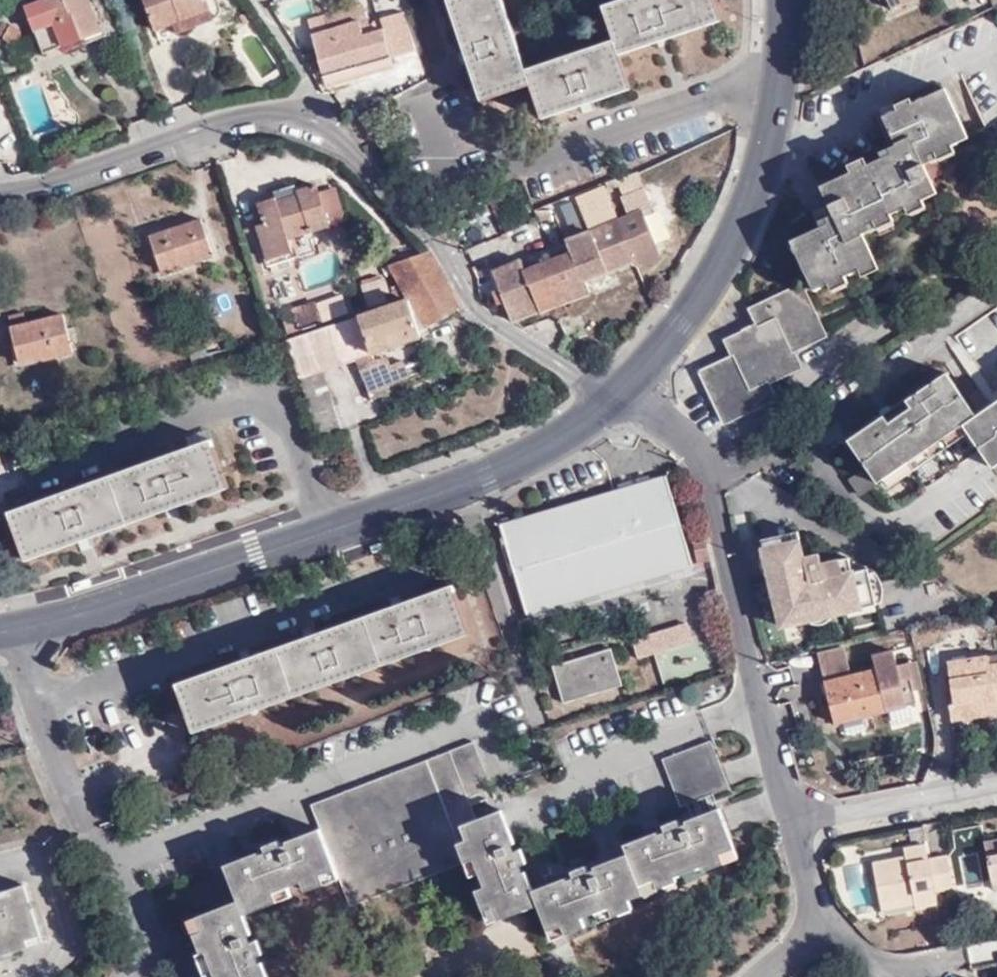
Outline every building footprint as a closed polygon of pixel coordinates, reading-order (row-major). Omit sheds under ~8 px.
[(102,32),(90,0),(44,0),(44,1),(26,7),(44,55),(102,32)] [(215,20),(208,0),(144,0),(156,30),(173,24),(176,33),(215,20)] [(531,85),(526,71),(502,0),(448,0),(447,0),(482,101),(531,85)] [(619,55),(722,21),(715,0),(624,0),(603,7),(614,41),(619,55)] [(892,11),(916,0),(887,0),(892,11)] [(312,34),(316,50),(363,35),(361,28),(369,25),(362,5),(327,17),(330,29),(312,34)] [(316,50),(317,54),(326,86),(394,67),(390,53),(414,46),(407,22),(403,23),(400,13),(382,18),(385,28),(363,35),(316,50)] [(309,23),(312,34),(330,29),(327,17),(309,23)] [(526,71),(531,85),(542,119),(631,90),(619,55),(614,41),(526,71)] [(402,92),(424,81),(414,46),(390,53),(394,67),(402,92)] [(922,159),(936,153),(969,139),(945,88),(883,117),(898,150),(820,186),(835,219),(790,240),(813,292),(876,263),(861,228),(875,222),(890,216),(938,194),(931,179),(922,159)] [(944,173),(936,153),(922,159),(931,179),(944,173)] [(289,238),(331,227),(319,185),(298,191),(300,195),(279,201),(276,198),(258,203),(264,223),(257,225),(267,260),(292,253),(289,238)] [(644,209),(567,239),(571,252),(584,281),(635,261),(638,266),(662,256),(644,209)] [(890,216),(875,222),(879,237),(895,230),(890,216)] [(182,267),(214,257),(202,219),(150,237),(160,270),(180,264),(182,267)] [(428,328),(460,308),(454,292),(431,251),(391,265),(410,300),(423,324),(425,329),(428,328)] [(493,270),(512,322),(588,294),(584,281),(571,252),(527,270),(521,260),(493,270)] [(801,287),(750,311),(757,327),(725,341),(732,357),(702,372),(724,421),(774,399),(768,383),(801,368),(793,351),(822,337),(801,287)] [(300,335),(325,327),(317,302),(291,310),(300,335)] [(408,302),(361,318),(373,352),(420,336),(417,327),(408,302)] [(954,336),(994,390),(996,387),(996,307),(954,336)] [(55,340),(59,357),(75,354),(65,314),(27,323),(24,312),(9,316),(17,349),(55,340)] [(320,444),(345,435),(324,371),(357,360),(360,370),(377,365),(376,364),(373,352),(361,318),(288,342),(320,444)] [(430,333),(428,328),(425,329),(423,324),(417,327),(420,336),(430,333)] [(42,362),(59,357),(55,340),(17,349),(20,364),(41,358),(42,362)] [(380,374),(384,387),(411,378),(405,360),(391,365),(389,360),(377,365),(380,374)] [(377,365),(360,370),(371,400),(387,395),(384,387),(380,374),(377,365)] [(996,464),(996,400),(975,415),(946,373),(848,440),(867,467),(847,480),(858,496),(964,423),(993,466),(996,464)] [(213,441),(112,476),(128,525),(230,489),(213,441)] [(666,475),(576,502),(609,564),(623,588),(694,567),(666,475)] [(128,525),(112,476),(11,513),(28,561),(128,525)] [(609,564),(576,502),(501,524),(504,538),(500,540),(502,545),(512,541),(518,561),(512,564),(516,577),(528,616),(623,588),(609,564)] [(797,532),(760,541),(781,628),(809,621),(809,618),(824,615),(824,617),(876,605),(867,569),(852,572),(848,557),(821,564),(818,555),(804,558),(797,532)] [(709,560),(704,534),(691,536),(696,562),(709,560)] [(512,541),(502,545),(511,579),(516,577),(512,564),(518,561),(512,541)] [(453,585),(365,617),(383,665),(471,634),(453,585)] [(383,665),(365,617),(278,648),(297,697),(383,665)] [(689,625),(636,640),(641,658),(694,642),(689,625)] [(297,697),(278,648),(178,684),(195,734),(297,697)] [(613,648),(553,666),(565,704),(624,686),(613,648)] [(989,657),(949,663),(955,709),(996,702),(996,665),(991,666),(989,657)] [(907,666),(879,673),(888,710),(917,702),(907,666)] [(888,710),(879,673),(877,669),(825,682),(835,721),(864,713),(865,718),(889,712),(888,710)] [(955,709),(951,709),(953,722),(996,714),(996,702),(955,709)] [(864,713),(835,721),(836,725),(865,718),(864,713)] [(712,741),(662,760),(681,808),(731,789),(712,741)] [(311,805),(320,829),(336,870),(340,879),(352,908),(465,862),(459,844),(468,840),(462,825),(477,820),(469,799),(493,789),(474,743),(311,805)] [(625,845),(628,854),(640,885),(655,879),(659,889),(678,882),(677,878),(703,867),(705,871),(725,863),(722,854),(735,848),(719,809),(688,822),(688,823),(682,826),(679,821),(665,826),(667,832),(659,835),(657,832),(625,845)] [(501,810),(477,820),(462,825),(468,840),(459,844),(465,862),(474,859),(480,874),(486,888),(476,892),(483,910),(493,907),(499,921),(538,905),(533,892),(526,872),(525,872),(523,866),(527,864),(521,849),(516,851),(514,845),(516,844),(501,810)] [(240,902),(245,916),(278,903),(275,894),(288,888),(302,883),(306,892),(325,884),(321,875),(336,870),(320,829),(289,841),(290,844),(281,847),(278,841),(264,846),(267,852),(261,855),(261,852),(240,860),(226,865),(240,902)] [(986,843),(994,879),(996,878),(996,840),(986,843)] [(957,888),(950,857),(930,861),(927,845),(907,849),(908,857),(876,864),(884,906),(916,899),(918,905),(918,910),(940,906),(937,892),(957,888)] [(237,856),(240,860),(261,852),(258,848),(237,856)] [(739,858),(735,848),(722,854),(725,863),(739,858)] [(567,878),(533,892),(538,905),(548,932),(561,927),(565,935),(586,927),(583,918),(596,913),(609,908),(613,917),(633,910),(629,900),(644,895),(640,885),(628,854),(595,868),(596,870),(590,872),(587,866),(572,872),(574,878),(568,880),(567,878)] [(474,859),(465,862),(471,878),(480,874),(474,859)] [(340,879),(336,870),(321,875),(325,884),(340,879)] [(655,879),(640,885),(644,895),(659,889),(655,879)] [(43,942),(25,885),(0,893),(0,956),(16,951),(43,942)] [(275,894),(278,903),(292,897),(288,888),(275,894)] [(916,899),(884,906),(885,912),(918,905),(916,899)] [(262,963),(261,963),(258,958),(263,956),(258,940),(253,942),(250,935),(253,934),(245,916),(240,902),(200,918),(206,932),(195,937),(201,954),(207,952),(216,976),(268,976),(262,963)] [(493,907),(483,910),(489,925),(499,921),(493,907)] [(600,922),(613,917),(609,908),(596,913),(600,922)] [(206,932),(200,918),(189,921),(195,937),(206,932)] [(561,927),(548,932),(552,941),(565,935),(561,927)] [(16,951),(0,956),(0,963),(18,957),(16,951)] [(201,954),(197,956),(205,976),(216,976),(207,952),(201,954)]
